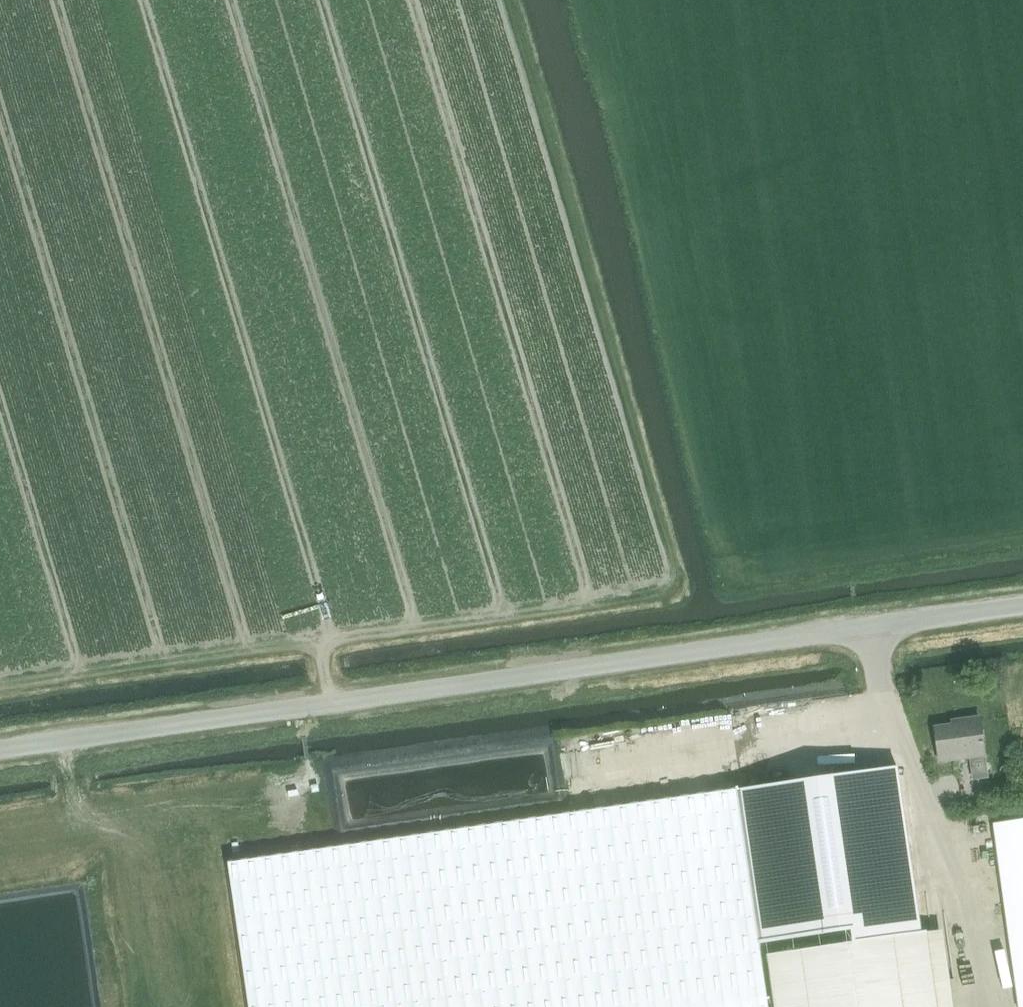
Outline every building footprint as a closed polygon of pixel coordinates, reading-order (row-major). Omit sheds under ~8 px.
[(962,724),(935,727),(940,761),(973,757),(976,775),(987,774),(979,717),(961,720),(962,724)] [(574,732),(578,757),(593,754),(589,730),(574,732)] [(774,1006),(936,1006),(926,933),(855,943),(849,903),(927,892),(926,884),(920,886),(902,766),(744,788),(762,916),(837,905),(842,944),(767,955),(772,995),(774,1006)] [(740,789),(228,860),(249,1006),(772,1006),(740,789)] [(1019,1006),(1022,1006),(1022,820),(993,824),(1019,1006)]
